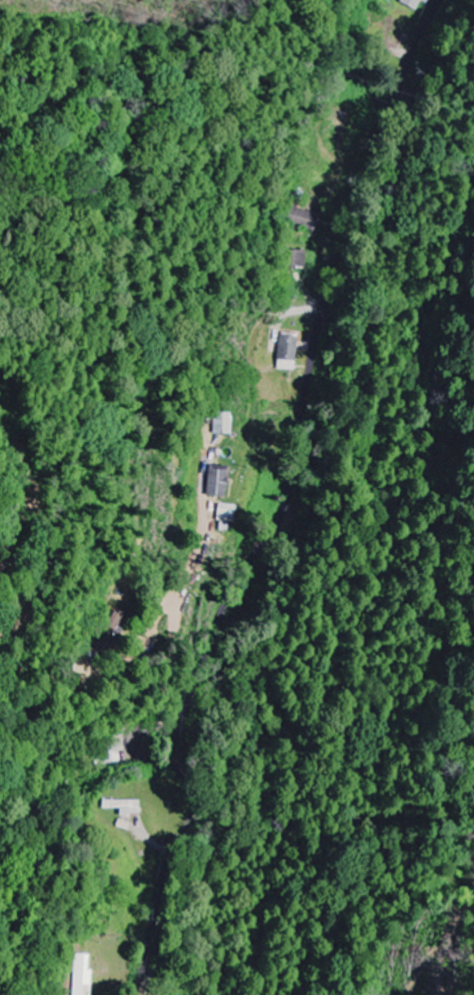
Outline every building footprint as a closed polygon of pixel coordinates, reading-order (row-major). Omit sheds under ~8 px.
[(428,3),(429,0),(401,0),(400,3),(417,11),(422,1),(428,3)] [(313,231),(319,215),(293,205),(287,221),(313,231)] [(306,267),(305,250),(288,250),(289,267),(306,267)] [(295,370),(297,333),(279,332),(278,369),(295,370)] [(215,434),(233,434),(232,408),(215,408),(215,434)] [(226,497),(228,466),(210,465),(209,496),(226,497)] [(235,523),(236,505),(219,504),(217,521),(235,523)] [(123,614),(114,611),(107,630),(116,633),(123,614)] [(97,767),(123,761),(120,749),(111,751),(110,746),(93,750),(97,767)] [(138,800),(102,800),(102,808),(119,808),(119,815),(139,814),(138,800)] [(91,954),(75,954),(74,994),(90,994),(91,954)]
